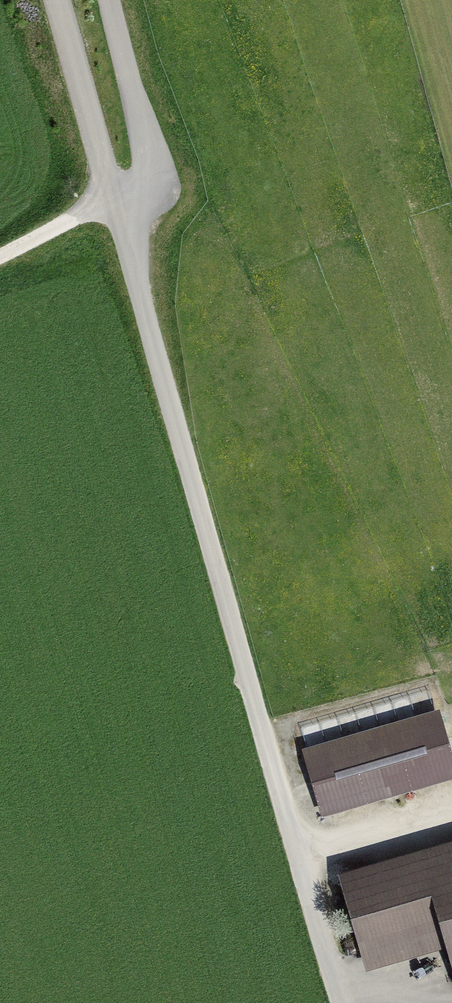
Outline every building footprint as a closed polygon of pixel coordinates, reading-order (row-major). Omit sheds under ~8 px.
[(451,781),(451,755),(439,712),(301,751),(321,819),(451,781)] [(338,877),(366,974),(446,950),(451,971),(451,844),(338,877)]
